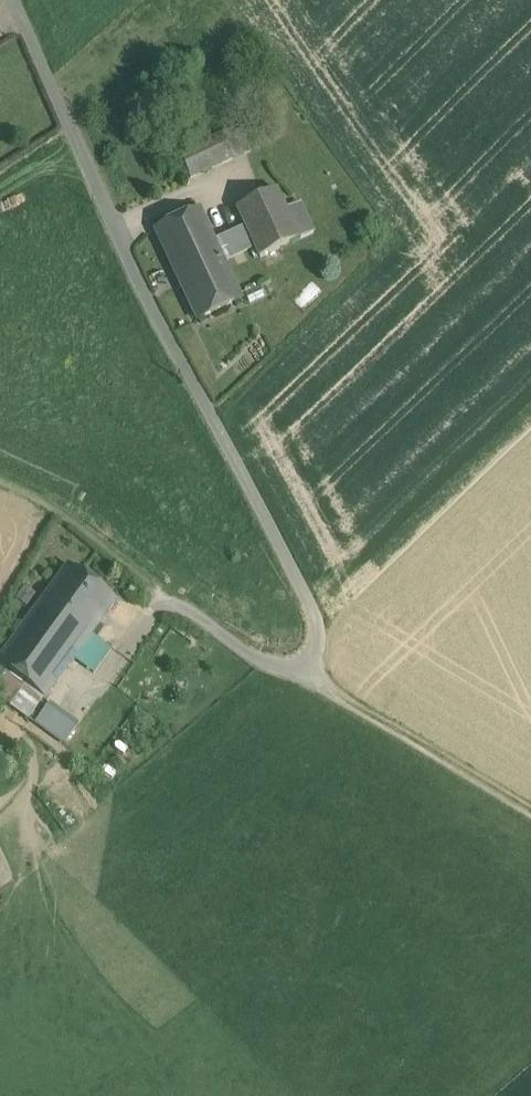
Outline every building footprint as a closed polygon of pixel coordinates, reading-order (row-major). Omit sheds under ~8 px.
[(236,128),(223,134),(234,159),(248,153),(236,128)] [(223,134),(180,153),(191,178),(234,159),(223,134)] [(286,209),(277,189),(237,208),(246,226),(214,241),(223,262),(255,247),(260,258),(300,239),(286,209)] [(314,233),(300,203),(286,209),(300,239),(314,233)] [(199,210),(156,230),(198,320),(241,300),(223,262),(214,241),(199,210)] [(261,286),(245,294),(250,305),(266,297),(261,286)] [(0,661),(0,665),(44,698),(72,661),(93,631),(116,601),(70,566),(0,661)] [(93,631),(72,661),(93,676),(114,646),(93,631)] [(0,665),(0,701),(27,721),(44,698),(0,665)] [(65,744),(78,726),(48,704),(35,721),(65,744)]
